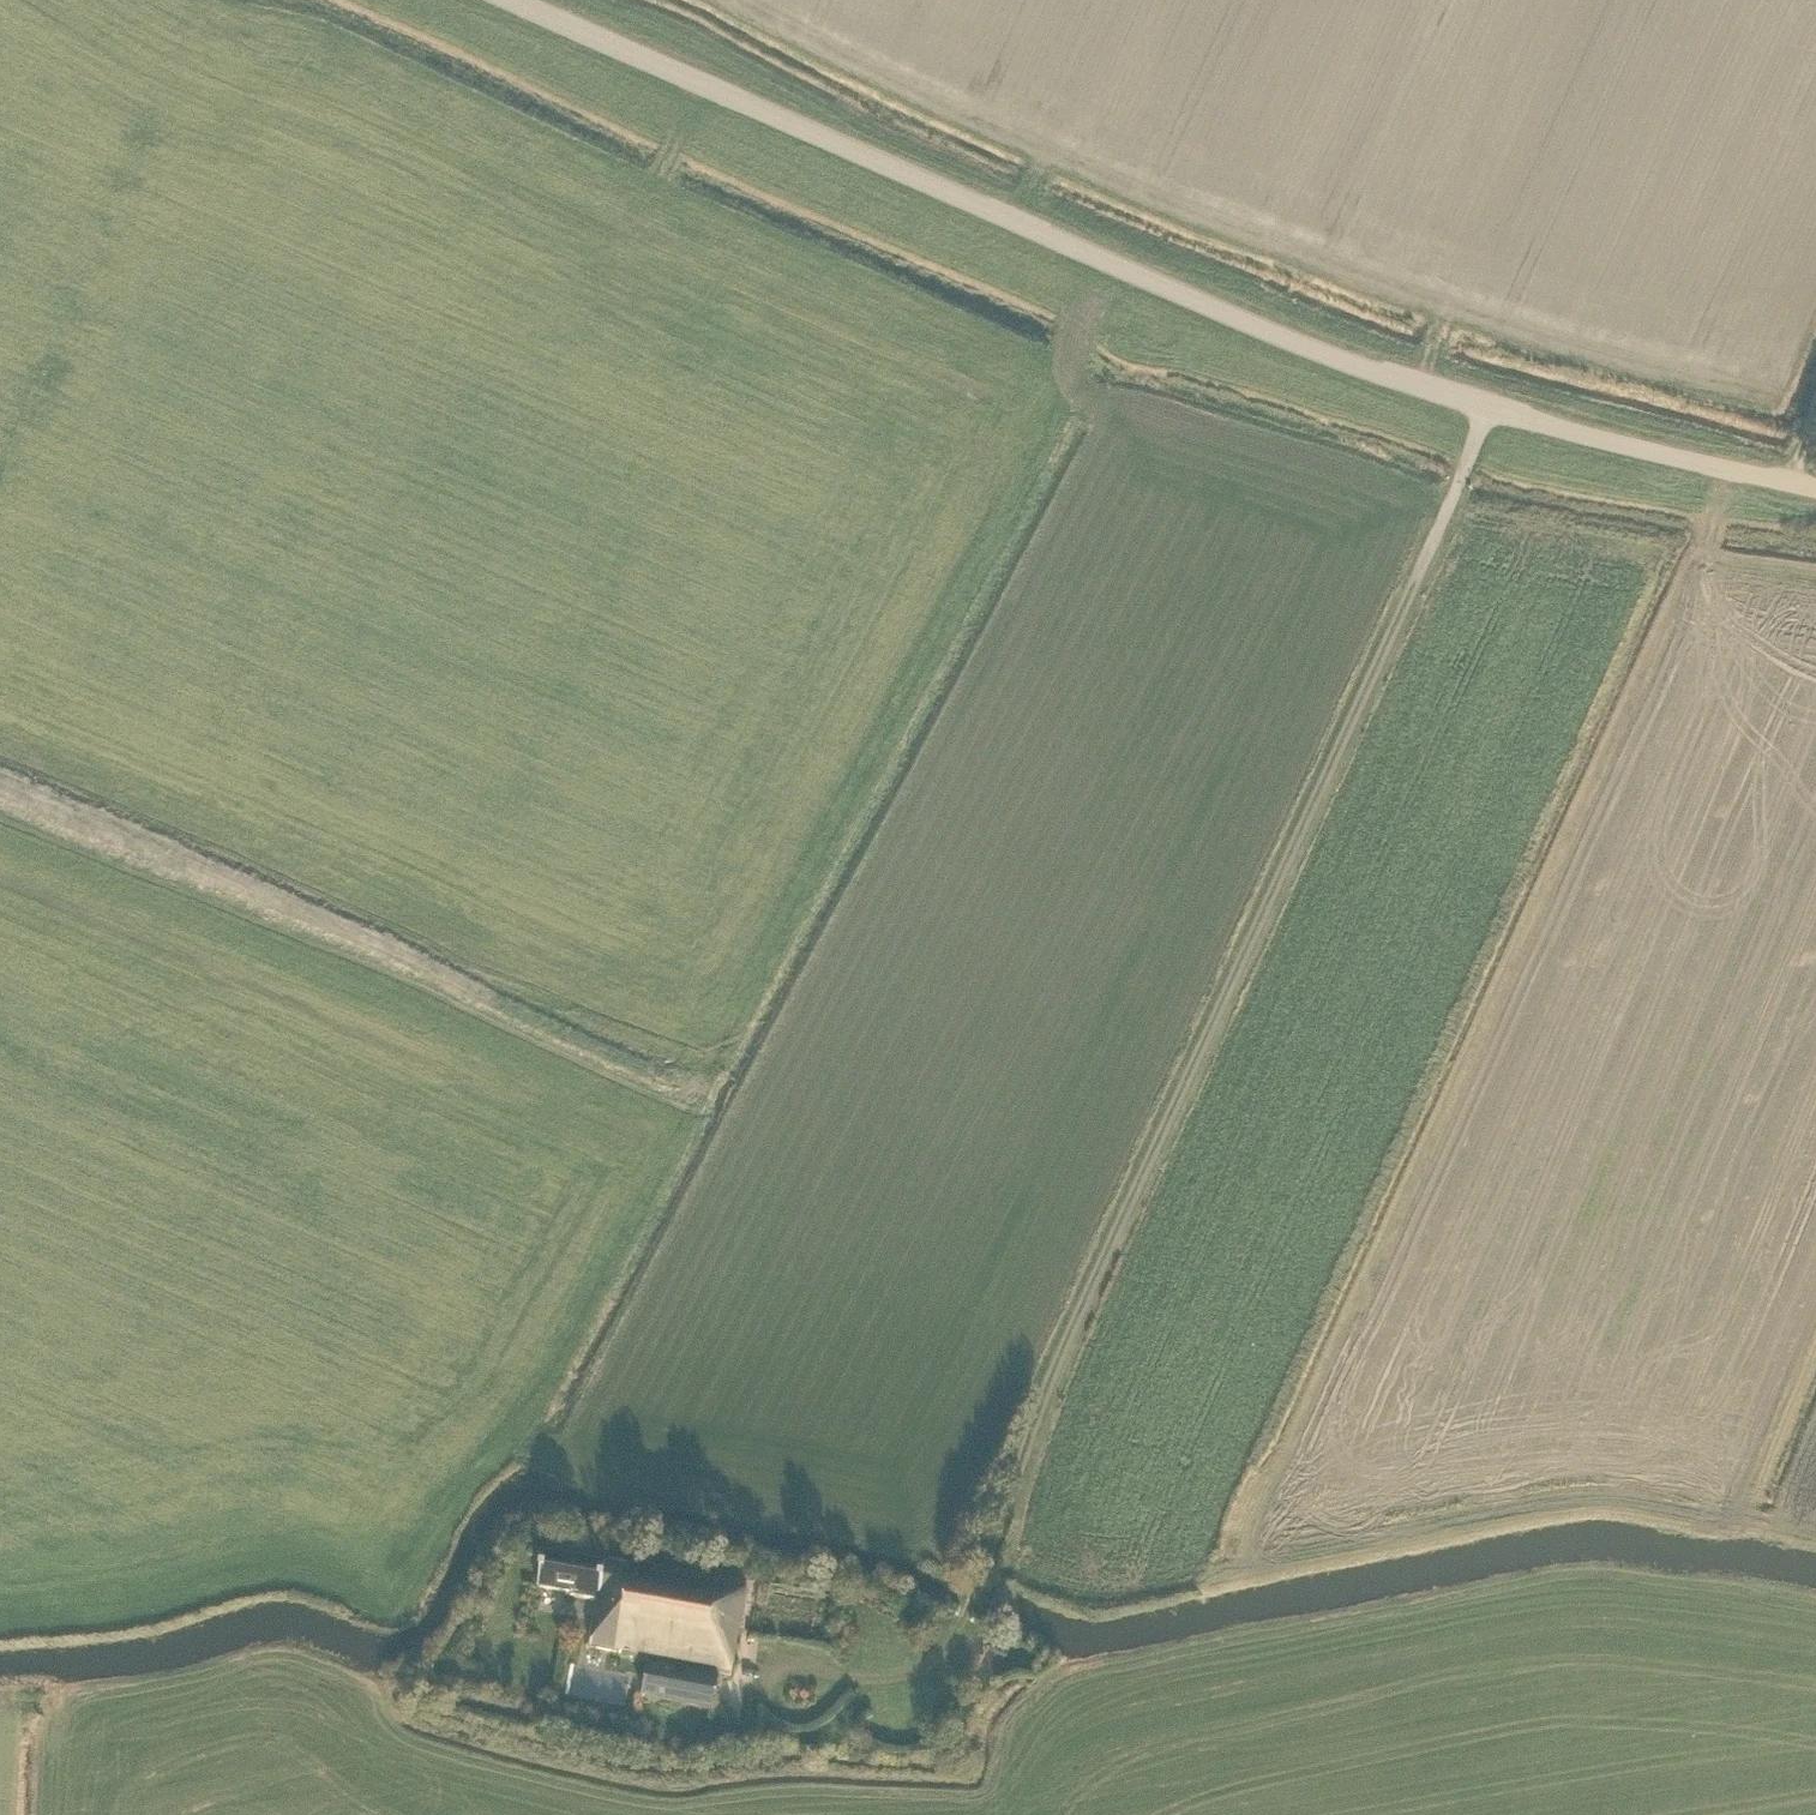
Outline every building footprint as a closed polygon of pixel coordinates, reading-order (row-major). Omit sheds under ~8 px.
[(643,1697),(712,1710),(719,1674),(731,1676),(746,1583),(606,1560),(605,1564),(544,1553),(538,1587),(572,1593),(571,1596),(599,1601),(590,1647),(620,1653),(620,1655),(650,1660),(643,1697)] [(633,1698),(635,1667),(577,1662),(574,1692),(633,1698)]
